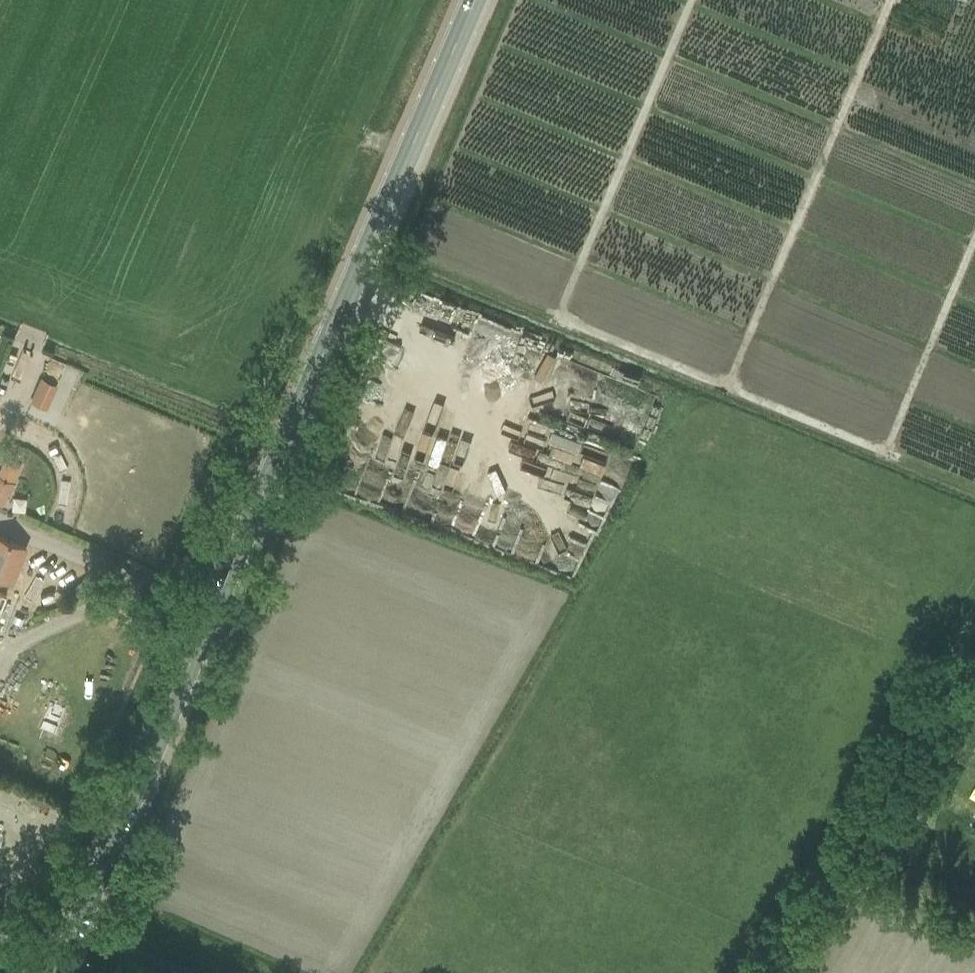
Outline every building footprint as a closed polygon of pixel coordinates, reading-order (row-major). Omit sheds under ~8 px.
[(569,351),(564,360),(582,370),(587,361),(569,351)] [(36,391),(50,397),(57,383),(42,376),(36,391)] [(519,408),(537,406),(536,390),(517,392),(519,408)] [(588,406),(589,396),(570,395),(569,405),(588,406)] [(2,505),(6,495),(8,496),(14,482),(0,476),(0,504),(2,505)] [(26,547),(7,539),(0,537),(0,610),(26,547)]
